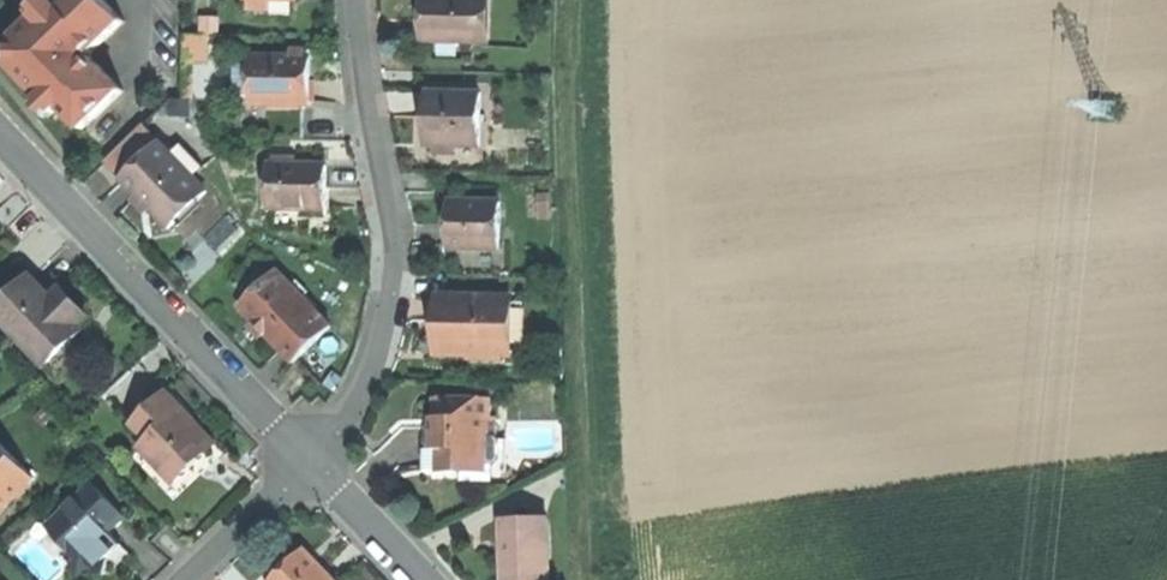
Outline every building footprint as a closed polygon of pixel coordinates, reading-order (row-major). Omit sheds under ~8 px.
[(57,114),(63,109),(83,129),(124,91),(90,55),(125,22),(104,0),(67,0),(62,5),(57,0),(55,0),(38,17),(33,22),(27,28),(27,27),(6,47),(5,47),(5,60),(6,60),(57,114)] [(251,9),(271,9),(271,0),(251,0),(251,9)] [(425,17),(425,41),(483,42),(484,0),(426,0),(425,17)] [(210,36),(186,36),(185,98),(196,99),(196,64),(210,64),(210,36)] [(310,57),(254,57),(254,61),(253,100),(253,103),(310,104),(310,81),(310,57)] [(240,101),(253,100),(254,61),(240,60),(234,66),(234,95),(240,101)] [(481,93),(429,92),(429,119),(428,146),(438,146),(438,155),(460,155),(460,146),(480,147),(481,93)] [(193,101),(172,100),(171,117),(192,118),(193,101)] [(106,162),(122,179),(160,142),(144,126),(106,162)] [(145,202),(170,229),(208,192),(160,142),(122,179),(145,202)] [(269,208),(326,209),(326,188),(327,166),(270,165),(269,208)] [(501,202),(451,202),(450,225),(450,248),(461,248),(501,248),(501,242),(501,202)] [(509,242),(501,242),(501,248),(461,248),(460,269),(509,270),(509,242)] [(264,330),(295,361),(331,326),(278,271),(241,306),(264,330)] [(45,366),(83,329),(79,326),(89,317),(76,303),(62,288),(52,297),(32,276),(0,307),(0,319),(45,366)] [(509,298),(443,297),(443,323),(442,353),(507,355),(509,298)] [(142,448),(174,483),(215,444),(179,406),(167,393),(133,424),(149,441),(142,448)] [(491,399),(436,399),(435,427),(427,426),(426,442),(426,449),(425,449),(425,471),(506,473),(506,440),(495,439),(496,418),(491,417),(491,399)] [(35,478),(2,444),(0,446),(0,512),(35,478)] [(48,527),(79,560),(108,532),(125,516),(94,484),(48,527)] [(502,521),(503,553),(504,579),(549,579),(547,519),(502,521)] [(121,545),(108,532),(79,560),(70,568),(79,578),(88,578),(91,574),(108,574),(108,558),(113,553),(121,545)] [(322,567),(305,549),(272,579),(334,579),(322,567)]
